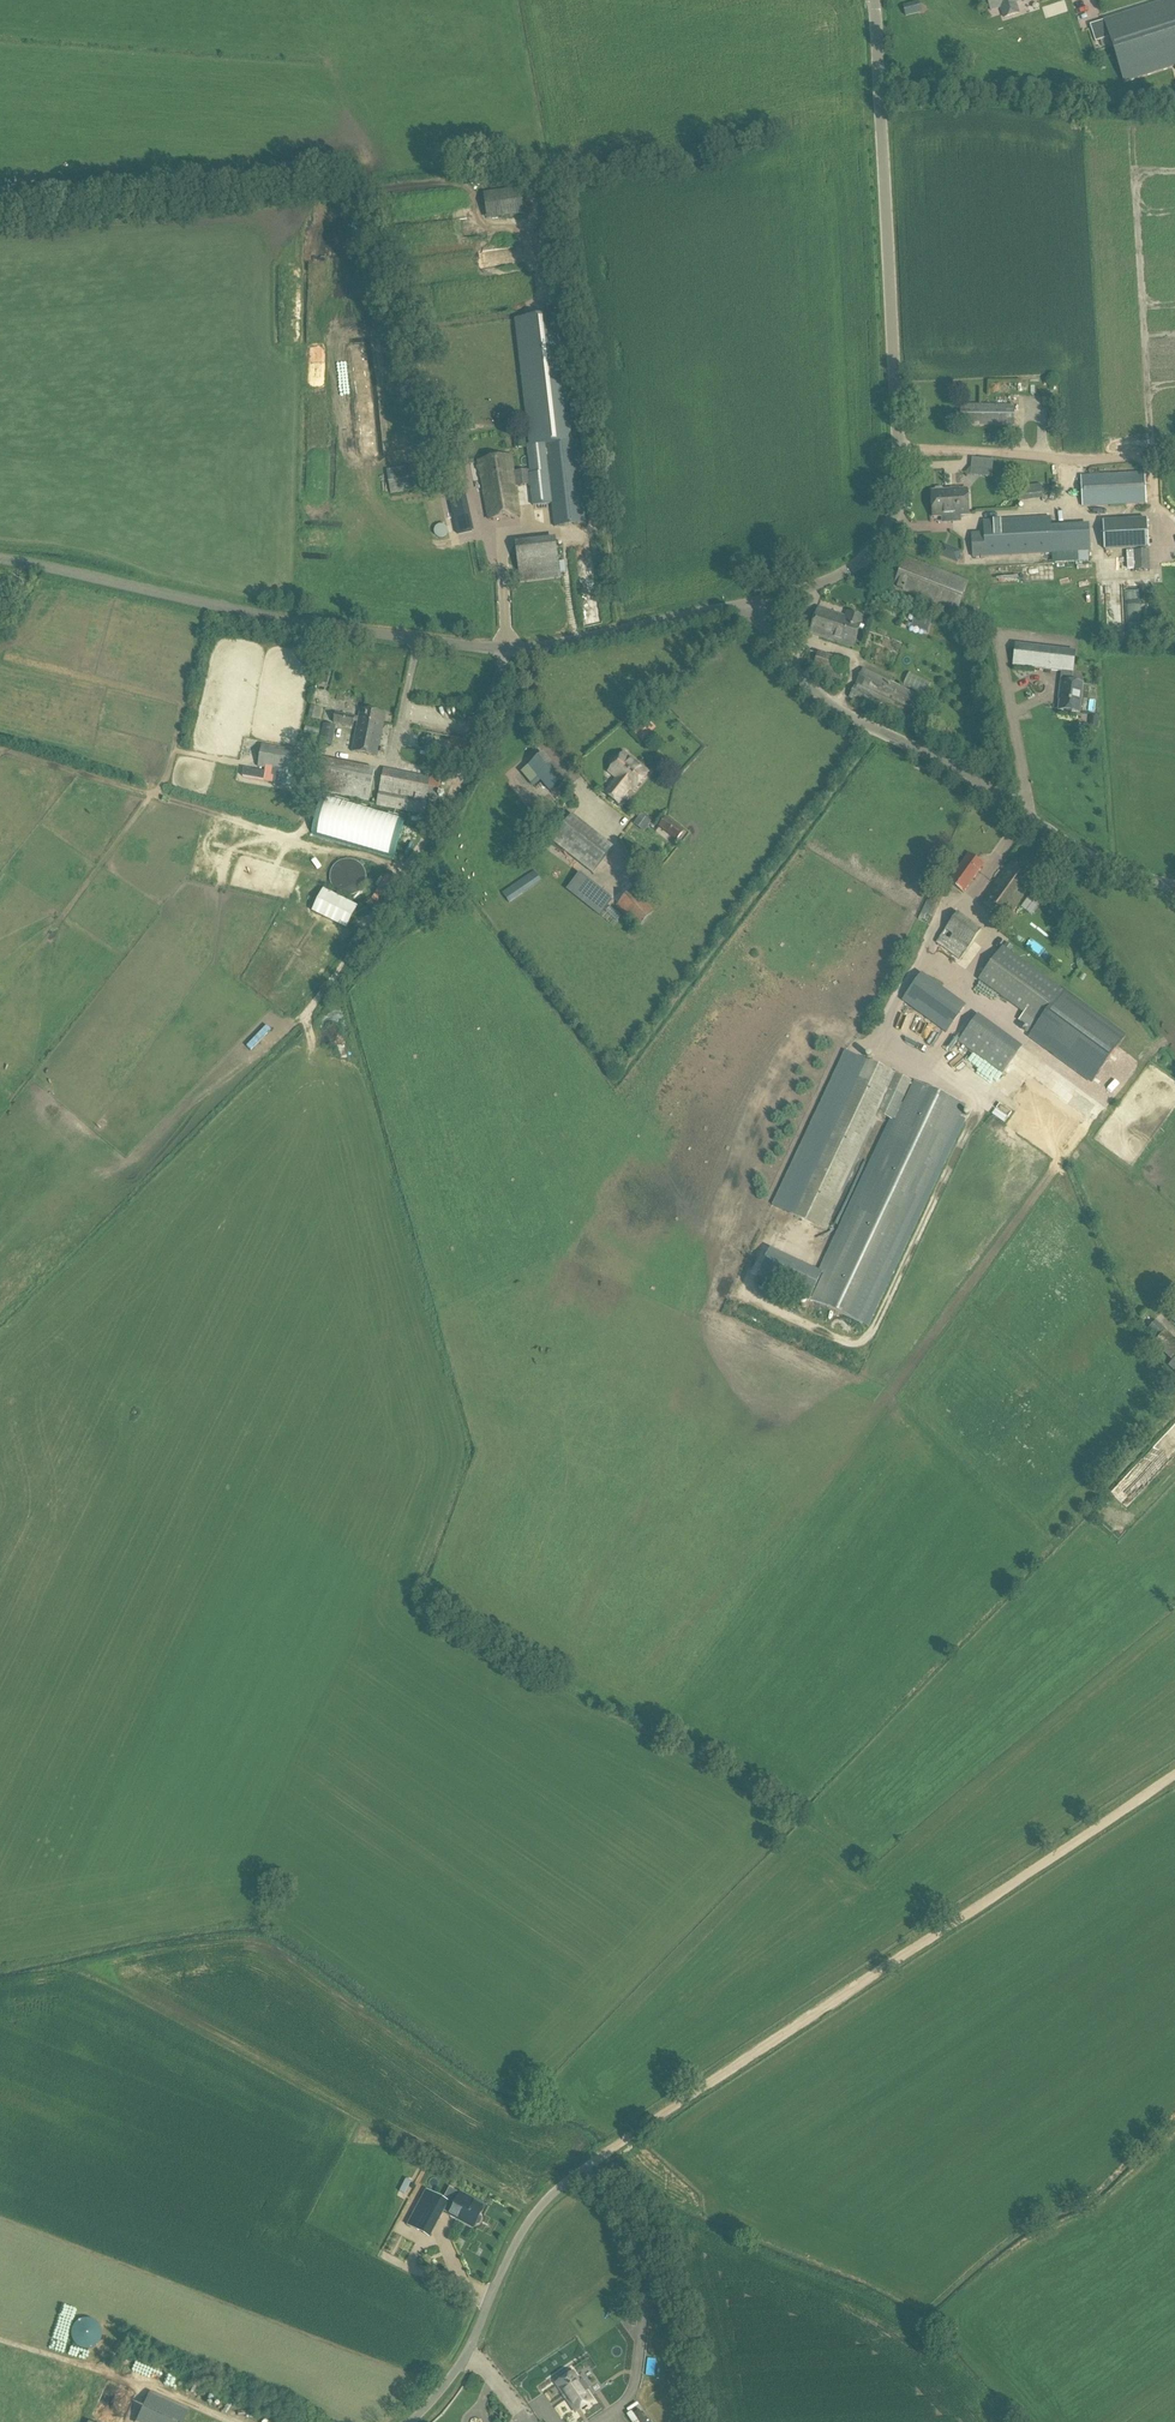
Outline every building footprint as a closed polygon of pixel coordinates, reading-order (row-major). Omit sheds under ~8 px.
[(991,10),(1022,0),(988,0),(991,10)] [(1094,22),(1099,39),(1110,35),(1126,83),(1174,67),(1174,0),(1163,0),(1094,22)] [(921,13),(918,2),(903,6),(906,17),(921,13)] [(1007,48),(1013,46),(1008,32),(1002,34),(1007,48)] [(575,442),(569,443),(554,315),(513,320),(531,470),(513,472),(510,456),(479,461),(489,520),(520,515),(515,487),(531,485),(534,506),(552,504),(555,528),(585,524),(575,442)] [(1015,404),(961,405),(961,425),(1015,425),(1015,404)] [(525,434),(515,434),(516,447),(526,446),(525,434)] [(432,461),(387,469),(391,494),(436,486),(432,461)] [(993,472),(994,463),(972,461),(971,469),(993,472)] [(1145,473),(1082,476),(1083,506),(1146,503),(1145,473)] [(969,513),(968,489),(944,491),(942,489),(936,489),(934,491),(932,491),(934,517),(942,516),(942,524),(961,523),(961,515),(969,515),(969,513)] [(467,499),(453,503),(459,531),(473,528),(467,499)] [(1052,554),(1051,527),(1050,517),(984,521),(985,532),(972,533),(973,558),(1052,554)] [(1148,518),(1104,521),(1105,551),(1150,548),(1148,518)] [(434,531),(434,532),(435,533),(435,534),(435,535),(436,535),(436,536),(437,536),(437,537),(438,537),(439,537),(440,537),(440,538),(441,538),(441,537),(442,537),(443,537),(444,537),(444,536),(445,536),(445,535),(446,534),(446,533),(446,532),(446,531),(446,530),(446,529),(445,528),(445,527),(444,527),(444,526),(443,526),(442,526),(441,526),(440,526),(439,526),(438,526),(437,526),(437,527),(436,527),(436,528),(435,528),(435,529),(435,530),(434,531)] [(557,539),(516,544),(520,583),(561,578),(557,539)] [(1148,550),(1133,551),(1134,570),(1149,569),(1148,550)] [(906,557),(894,588),(956,612),(968,582),(906,557)] [(819,608),(810,635),(853,649),(864,618),(845,611),(843,616),(819,608)] [(915,613),(910,628),(926,634),(931,619),(915,613)] [(1016,648),(1014,667),(1063,673),(1062,682),(1060,695),(1061,695),(1060,711),(1080,713),(1083,685),(1072,683),(1073,674),(1076,655),(1016,648)] [(813,669),(812,674),(841,682),(847,661),(817,653),(817,655),(813,669)] [(892,664),(894,656),(887,654),(885,663),(892,664)] [(863,670),(856,685),(918,715),(925,700),(863,670)] [(856,685),(849,698),(911,729),(918,715),(856,685)] [(317,724),(319,711),(312,710),(310,723),(317,724)] [(361,710),(352,752),(378,757),(379,751),(385,752),(387,740),(381,739),(386,715),(361,710)] [(335,713),(334,725),(353,728),(355,716),(335,713)] [(1098,719),(1092,718),(1090,733),(1097,734),(1098,719)] [(656,728),(647,719),(633,733),(643,741),(656,728)] [(324,724),(320,744),(333,747),(337,726),(324,724)] [(294,775),(299,753),(263,746),(258,767),(266,769),(266,772),(264,780),(264,782),(292,787),(294,775)] [(618,779),(607,793),(620,803),(631,789),(634,791),(649,772),(625,754),(610,773),(618,779)] [(385,769),(379,794),(427,802),(428,799),(438,801),(441,780),(385,769)] [(265,774),(244,770),(242,777),(263,782),(265,774)] [(325,793),(315,827),(397,851),(400,843),(408,846),(414,827),(405,825),(408,817),(380,809),(377,808),(325,793)] [(379,794),(377,808),(380,809),(425,817),(427,802),(379,794)] [(573,816),(552,841),(592,874),(613,849),(573,816)] [(668,817),(660,826),(675,840),(683,830),(668,817)] [(963,893),(984,865),(968,854),(948,882),(963,893)] [(1034,881),(1011,864),(982,903),(1006,920),(1034,881)] [(535,871),(487,904),(495,914),(542,882),(535,871)] [(631,890),(615,908),(637,930),(654,912),(631,890)] [(320,892),(308,914),(343,931),(354,909),(320,892)] [(1033,893),(1029,899),(1037,904),(1041,898),(1033,893)] [(957,914),(936,943),(959,960),(981,931),(957,914)] [(1013,948),(1007,943),(1004,948),(1010,952),(1013,948)] [(1004,948),(1003,947),(979,980),(1024,1014),(1019,1021),(1033,1032),(1030,1036),(1092,1082),(1125,1037),(1010,952),(1004,948)] [(1017,1055),(973,1023),(958,1043),(1002,1075),(1017,1055)] [(845,1051),(772,1206),(788,1214),(825,1231),(879,1118),(876,1116),(877,1113),(890,1119),(892,1120),(903,1098),(911,1082),(861,1058),(845,1051)] [(953,1076),(960,1079),(964,1067),(957,1064),(953,1076)] [(966,1080),(974,1085),(978,1079),(970,1074),(966,1080)] [(823,1272),(810,1299),(813,1300),(812,1301),(860,1324),(867,1327),(965,1120),(958,1117),(963,1106),(915,1084),(897,1122),(892,1120),(890,1119),(819,1270),(823,1272)] [(1048,1225),(1044,1229),(1052,1236),(1056,1231),(1048,1225)] [(1166,1316),(1174,1324),(1174,1307),(1166,1316)] [(1110,1493),(1127,1509),(1174,1458),(1174,1423),(1110,1493)] [(354,2160),(364,2150),(357,2144),(348,2154),(354,2160)] [(448,2186),(443,2195),(448,2198),(448,2200),(449,2201),(448,2203),(443,2211),(450,2215),(473,2228),(485,2206),(448,2186)] [(443,2211),(448,2203),(434,2195),(425,2213),(438,2221),(443,2211)] [(71,2331),(70,2333),(71,2335),(71,2337),(72,2338),(72,2340),(73,2342),(74,2343),(76,2344),(77,2345),(78,2346),(79,2347),(81,2347),(83,2348),(84,2348),(86,2348),(88,2348),(90,2348),(92,2347),(93,2346),(95,2345),(97,2344),(98,2342),(99,2341),(100,2339),(101,2337),(101,2335),(101,2333),(101,2331),(101,2330),(100,2328),(100,2326),(99,2325),(98,2323),(97,2322),(95,2321),(93,2319),(92,2319),(90,2318),(88,2318),(86,2317),(84,2317),(83,2318),(81,2318),(79,2319),(78,2319),(77,2320),(76,2321),(74,2323),(73,2324),(72,2325),(72,2327),(71,2329),(71,2331)] [(574,2373),(557,2385),(576,2413),(593,2401),(587,2392),(589,2390),(583,2381),(581,2383),(574,2373)] [(141,2421),(144,2421),(180,2421),(184,2412),(151,2397),(141,2421)]
